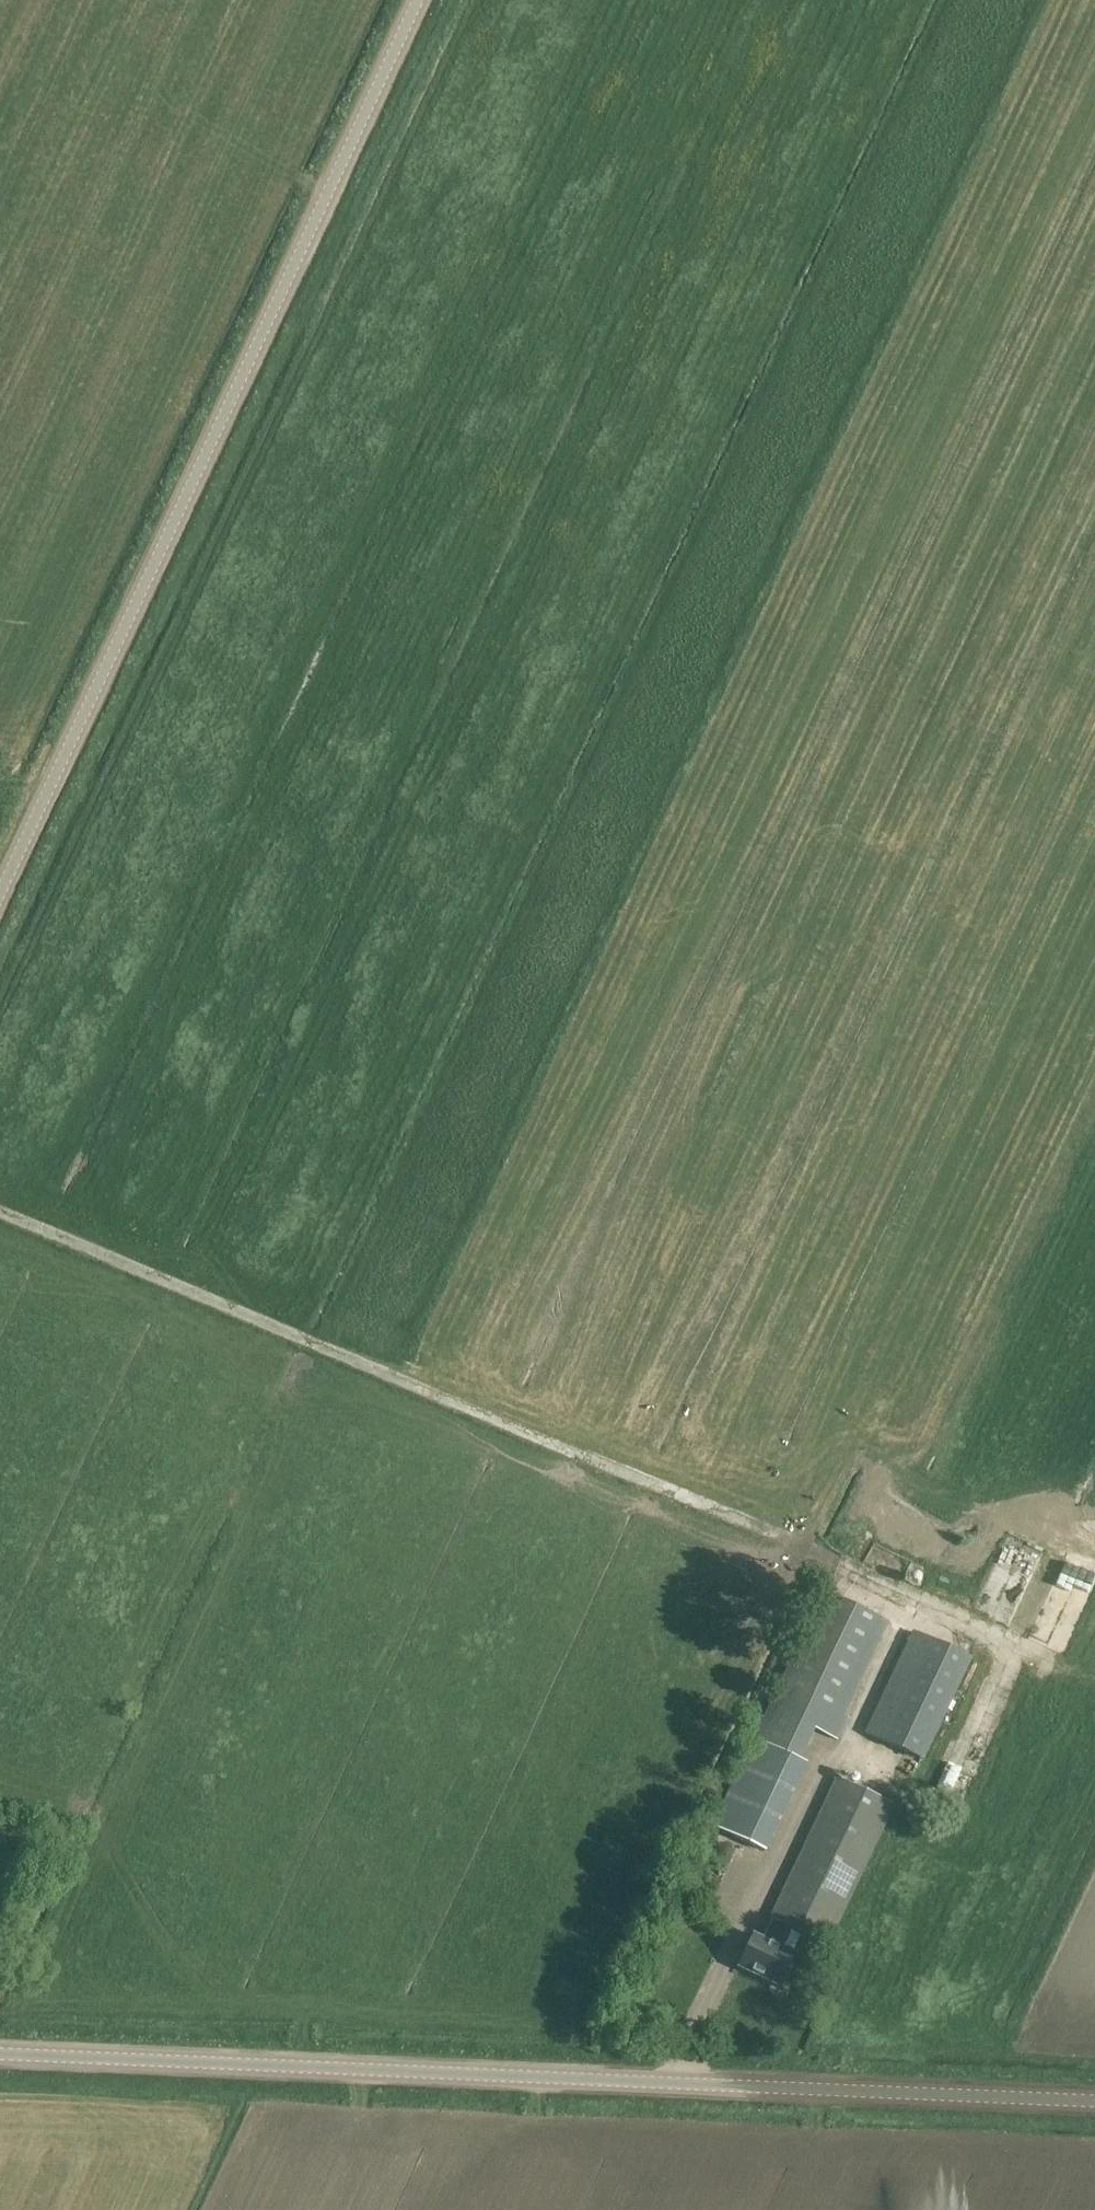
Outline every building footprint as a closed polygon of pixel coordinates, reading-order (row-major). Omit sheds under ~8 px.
[(1051,1589),(1092,1606),(1094,1599),(1094,1568),(1065,1555),(1051,1589)] [(1012,1598),(1024,1572),(1007,1564),(994,1589),(1012,1598)] [(886,1621),(822,1591),(710,1827),(762,1851),(804,1763),(801,1762),(816,1731),(831,1738),(886,1621)] [(972,1664),(913,1635),(865,1734),(925,1763),(972,1664)] [(748,1947),(739,1967),(781,1987),(790,1967),(794,1960),(804,1938),(825,1948),(892,1806),(835,1779),(768,1921),(770,1922),(760,1943),(752,1939),(748,1947)]
